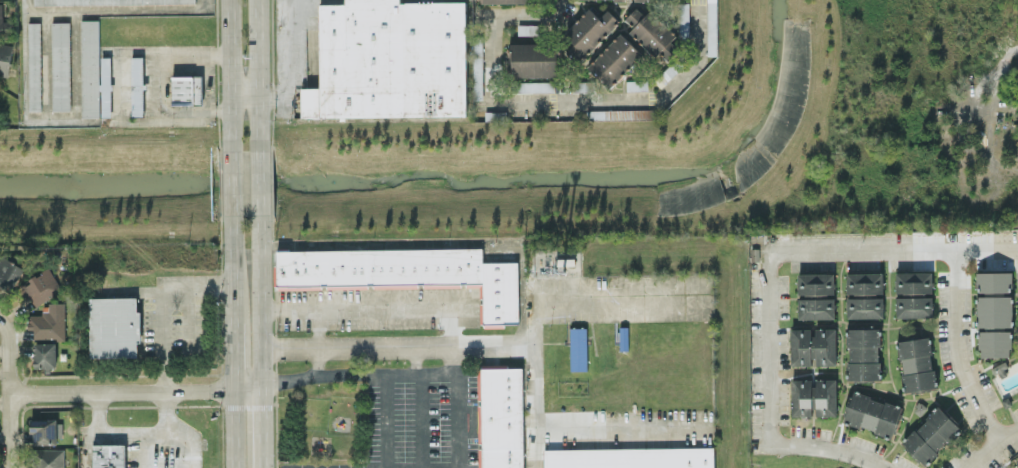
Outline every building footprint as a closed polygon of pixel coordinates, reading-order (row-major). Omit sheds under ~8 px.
[(468,115),(466,1),(401,2),(401,0),(346,0),(346,3),(320,3),(321,87),(301,87),(301,117),(468,115)] [(717,54),(716,0),(707,0),(708,55),(717,54)] [(15,34),(14,20),(3,20),(2,2),(0,2),(0,35),(15,34)] [(688,2),(679,2),(679,38),(689,38),(688,2)] [(599,17),(589,7),(563,34),(573,44),(567,50),(579,62),(619,20),(607,9),(599,17)] [(651,9),(645,15),(636,7),(625,19),(633,27),(629,31),(654,56),(659,51),(667,60),(680,47),(672,40),(677,35),(651,9)] [(98,19),(80,19),(81,116),(99,116),(98,19)] [(51,22),(52,110),(70,110),(69,21),(51,22)] [(27,22),(29,110),(41,110),(40,22),(27,22)] [(517,34),(539,34),(538,24),(517,24),(517,34)] [(608,87),(641,52),(620,32),(587,67),(608,87)] [(11,42),(0,41),(0,74),(10,75),(11,42)] [(557,76),(557,43),(511,43),(511,76),(557,76)] [(473,45),(474,99),(483,98),(482,45),(473,45)] [(100,56),(102,116),(111,116),(110,56),(100,56)] [(130,56),(132,116),(144,115),(143,56),(130,56)] [(172,75),(171,104),(202,104),(202,75),(172,75)] [(554,92),(554,82),(510,80),(510,91),(554,92)] [(605,120),(656,118),(655,108),(605,109),(605,120)] [(276,251),(277,289),(481,284),(482,325),(519,324),(518,260),(483,261),(482,246),(276,251)] [(13,288),(23,265),(0,255),(0,283),(13,288)] [(20,284),(33,307),(62,290),(49,267),(20,284)] [(932,271),(895,272),(895,293),(932,292),(932,271)] [(1012,271),(976,271),(977,292),(1012,291),(1012,271)] [(797,293),(834,294),(834,273),(797,272),(797,293)] [(846,272),(846,293),(882,294),(883,272),(846,272)] [(977,326),(1012,327),(1012,296),(978,295),(977,326)] [(88,358),(134,356),(132,296),(86,298),(88,358)] [(846,297),(847,318),(883,317),(883,296),(846,297)] [(932,296),(895,296),(896,317),(932,316),(932,296)] [(798,298),(797,318),(834,318),(834,298),(798,298)] [(64,302),(42,303),(42,314),(28,314),(28,329),(34,329),(34,339),(64,338),(64,302)] [(586,326),(569,327),(570,370),(587,369),(586,326)] [(790,328),(790,366),(836,364),(835,327),(790,328)] [(848,328),(849,380),(880,379),(879,328),(848,328)] [(1010,330),(979,330),(979,356),(1010,356),(1010,330)] [(904,392),(936,388),(929,336),(898,340),(904,392)] [(33,343),(34,367),(56,366),(55,342),(33,343)] [(522,367),(479,367),(480,461),(481,461),(482,467),(524,467),(522,367)] [(790,379),(791,415),(813,415),(836,415),(836,378),(813,378),(790,379)] [(842,419),(891,439),(903,408),(854,389),(842,419)] [(901,442),(924,465),(961,427),(937,405),(901,442)] [(56,418),(31,418),(32,444),(57,443),(56,418)] [(93,444),(93,467),(125,467),(125,444),(93,444)] [(713,447),(544,449),(544,467),(714,467),(713,447)] [(30,449),(30,464),(35,464),(35,467),(64,467),(63,448),(30,449)]
